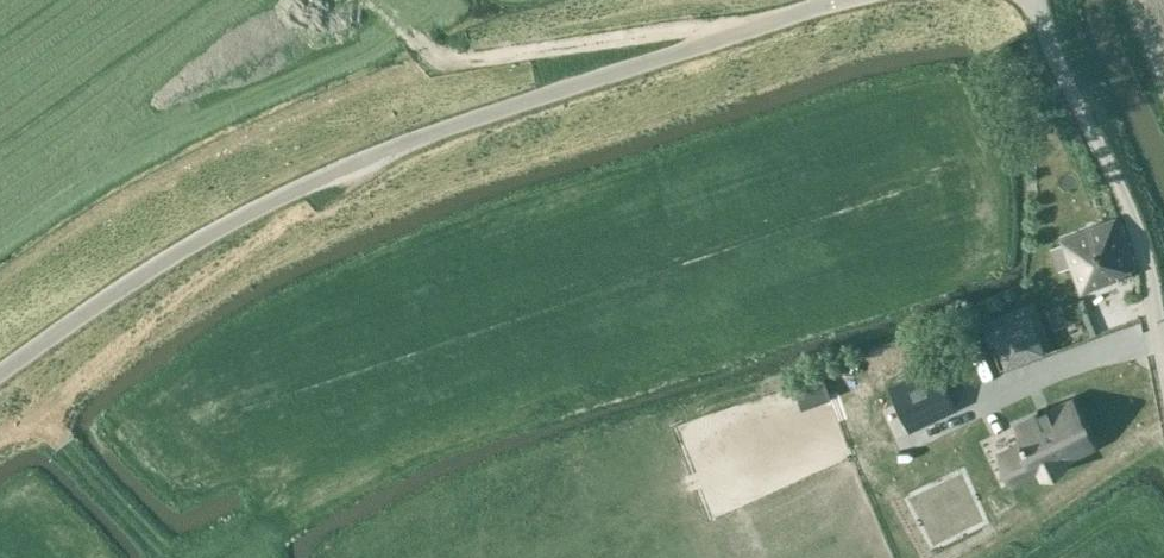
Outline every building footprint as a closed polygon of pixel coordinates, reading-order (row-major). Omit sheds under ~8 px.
[(1081,291),(1094,286),(1119,277),(1117,272),(1135,265),(1116,216),(1100,221),(1099,217),(1076,225),(1078,230),(1038,245),(1049,277),(1072,269),(1081,291)] [(1004,359),(1041,346),(1028,309),(990,323),(1004,359)] [(909,428),(957,406),(937,363),(889,385),(909,428)] [(1025,441),(1010,448),(1022,476),(1040,469),(1042,473),(1065,462),(1063,458),(1093,444),(1072,398),(1050,408),(1048,404),(1047,404),(1049,409),(1041,412),(1039,408),(1038,409),(1040,413),(1019,422),(1025,435),(1023,437),(1025,441)] [(882,450),(835,471),(841,484),(869,472),(874,483),(891,474),(886,464),(888,463),(882,450)]
